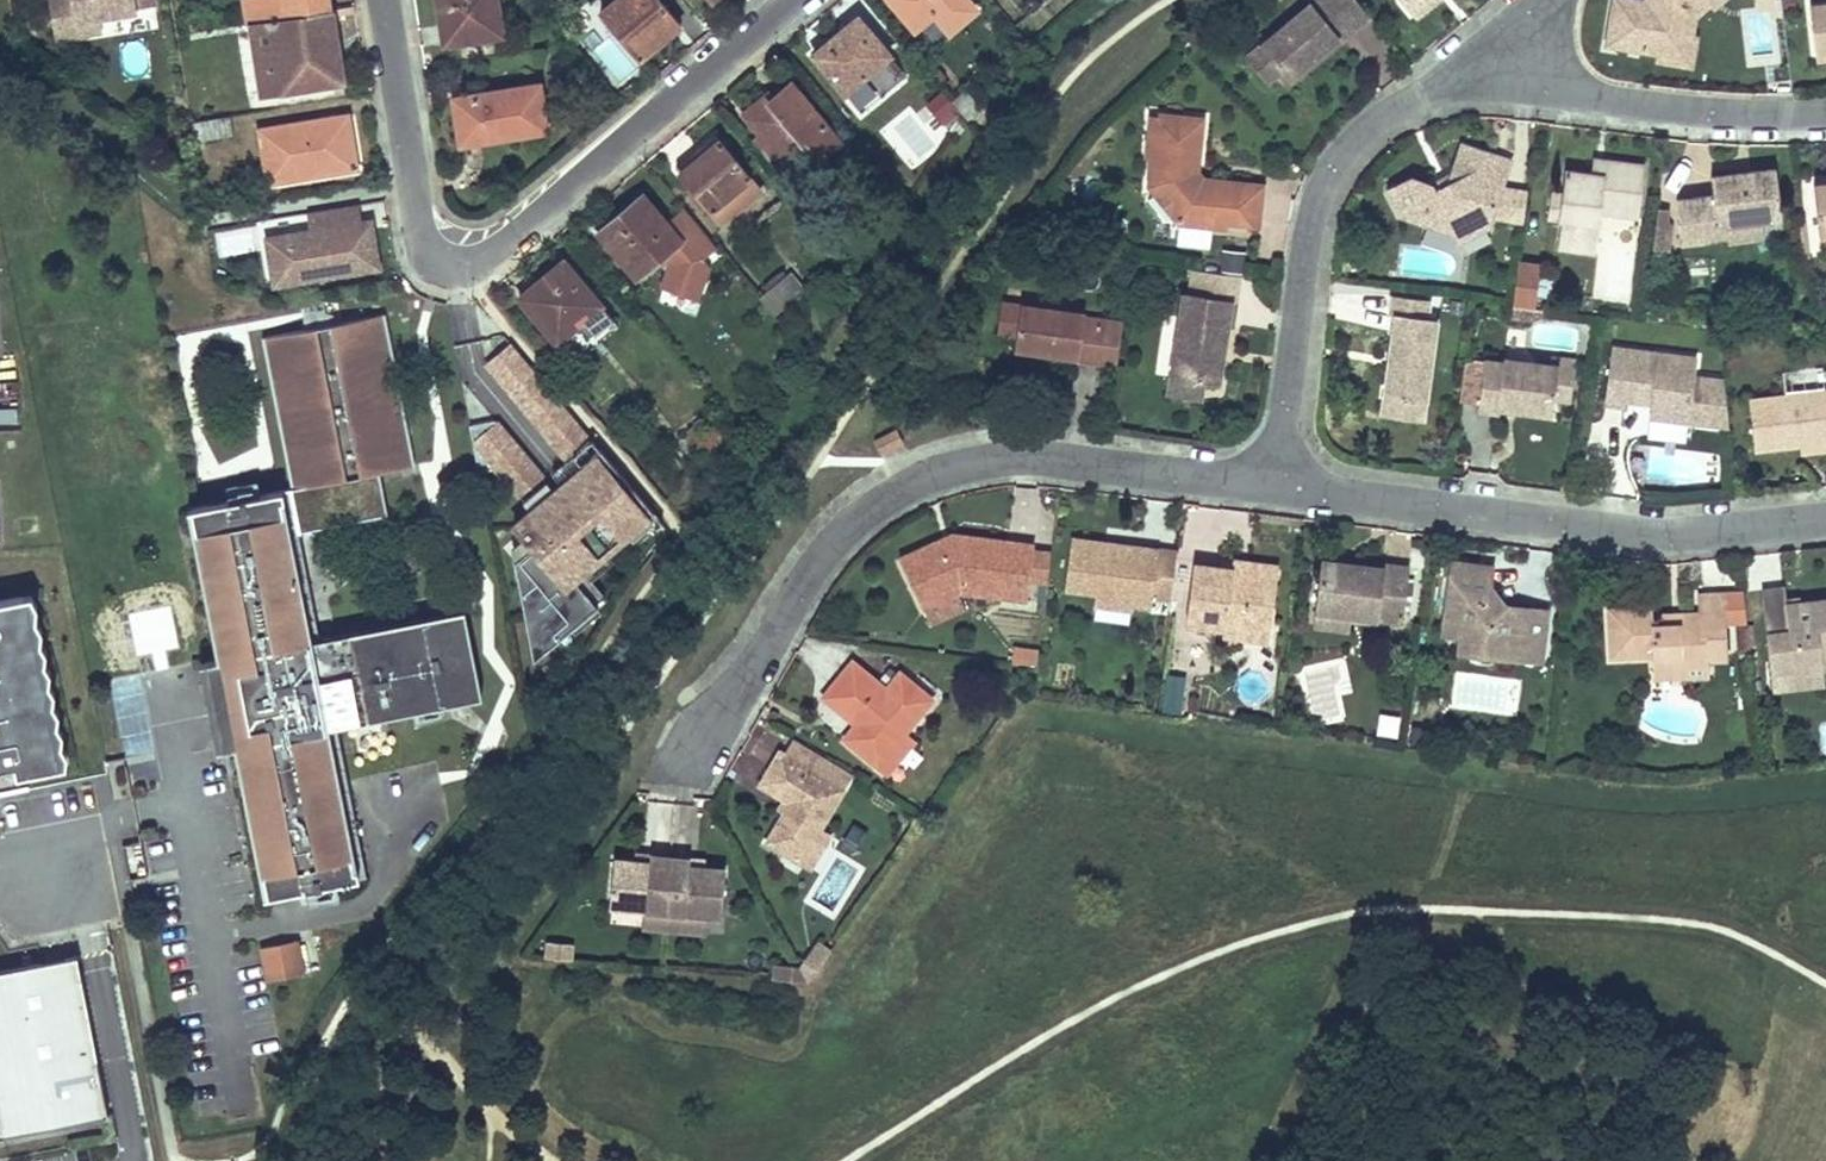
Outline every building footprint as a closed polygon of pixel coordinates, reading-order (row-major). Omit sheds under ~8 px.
[(138,11),(136,0),(50,0),(56,39),(79,35),(76,21),(100,17),(138,11)] [(283,15),(330,9),(329,0),(281,0),(283,15)] [(445,43),(502,34),(497,0),(438,0),(445,43)] [(601,12),(640,59),(681,26),(659,0),(615,0),(601,12)] [(915,30),(936,13),(950,32),(976,10),(968,0),(891,0),(915,30)] [(1288,79),(1337,37),(1339,39),(1355,27),(1333,0),(1313,0),(1260,45),(1281,70),(1288,79)] [(1355,27),(1369,15),(1356,0),(1333,0),(1355,27)] [(1409,11),(1423,0),(1400,0),(1409,11)] [(1414,17),(1434,0),(1423,0),(1409,11),(1414,17)] [(1638,0),(1614,0),(1606,44),(1656,52),(1674,55),(1678,33),(1683,33),(1687,12),(1701,0),(1652,0),(1652,2),(1645,1),(1638,0)] [(1655,59),(1691,65),(1696,34),(1691,33),(1694,16),(1708,3),(1712,8),(1721,0),(1701,0),(1687,12),(1683,33),(1678,33),(1674,55),(1656,52),(1655,59)] [(1809,3),(1815,54),(1825,52),(1825,1),(1809,3)] [(283,15),(247,22),(258,93),(341,80),(330,9),(283,15)] [(79,35),(103,32),(100,17),(76,21),(79,35)] [(857,18),(826,43),(831,49),(818,60),(860,112),(882,95),(866,75),(890,55),(857,18)] [(826,43),(813,55),(818,60),(831,49),(826,43)] [(1260,45),(1247,55),(1268,81),(1281,70),(1260,45)] [(1816,61),(1825,60),(1825,52),(1815,54),(1816,61)] [(890,55),(866,75),(882,95),(906,74),(890,55)] [(454,99),(461,143),(547,130),(540,85),(454,99)] [(772,100),(750,119),(762,134),(776,151),(808,189),(830,171),(819,158),(837,141),(790,86),(772,100)] [(966,89),(950,101),(965,118),(975,101),(966,89)] [(767,92),(744,112),(750,119),(772,100),(767,92)] [(260,129),(268,182),(356,169),(347,114),(260,129)] [(1158,118),(1150,117),(1145,157),(1150,157),(1148,179),(1155,187),(1151,191),(1179,223),(1177,238),(1210,242),(1211,227),(1224,228),(1225,222),(1258,226),(1262,191),(1256,190),(1257,184),(1217,180),(1217,186),(1200,184),(1191,173),(1193,161),(1199,162),(1203,122),(1199,122),(1199,118),(1158,114),(1158,118)] [(230,115),(190,121),(194,141),(233,135),(230,115)] [(909,116),(894,129),(920,158),(935,145),(909,116)] [(762,134),(756,139),(771,157),(776,151),(762,134)] [(715,135),(696,151),(700,155),(679,172),(721,223),(762,191),(715,135)] [(1509,160),(1461,144),(1452,172),(1450,180),(1434,189),(1431,184),(1411,178),(1387,190),(1399,214),(1454,232),(1472,224),(1487,228),(1493,211),(1501,184),(1509,160)] [(241,151),(211,152),(212,183),(242,183),(241,151)] [(696,151),(676,169),(679,172),(700,155),(696,151)] [(1593,159),(1591,174),(1564,170),(1562,194),(1559,219),(1561,219),(1558,248),(1594,253),(1599,212),(1638,217),(1644,165),(1593,159)] [(1203,178),(1198,172),(1199,162),(1193,161),(1191,173),(1200,184),(1217,186),(1217,180),(1203,178)] [(1711,176),(1713,195),(1676,199),(1681,242),(1727,236),(1725,225),(1761,221),(1781,218),(1775,169),(1749,172),(1750,177),(1742,178),(1741,173),(1711,176)] [(1450,180),(1452,172),(1431,184),(1434,189),(1450,180)] [(1813,184),(1819,236),(1825,236),(1825,183),(1813,184)] [(1523,221),(1527,192),(1501,184),(1493,211),(1523,221)] [(1562,194),(1550,192),(1547,217),(1559,219),(1562,194)] [(668,225),(643,195),(599,232),(636,278),(662,256),(670,266),(663,286),(697,298),(708,268),(704,263),(719,251),(685,211),(668,225)] [(273,289),(383,270),(374,218),(363,220),(361,203),(307,212),(310,229),(264,237),(273,289)] [(1665,220),(1667,208),(1657,207),(1655,219),(1665,220)] [(1809,258),(1804,213),(1799,214),(1804,258),(1809,258)] [(1667,251),(1670,227),(1665,220),(1655,219),(1652,249),(1667,251)] [(1727,236),(1727,242),(1763,237),(1761,221),(1725,225),(1727,236)] [(1454,232),(1458,241),(1487,228),(1472,224),(1454,232)] [(1363,249),(1352,247),(1350,261),(1360,263),(1363,249)] [(1220,271),(1242,274),(1245,254),(1222,251),(1220,271)] [(564,261),(520,297),(557,341),(600,305),(564,261)] [(1531,306),(1536,267),(1518,265),(1513,304),(1531,306)] [(791,274),(779,284),(792,301),(805,290),(791,274)] [(779,284),(759,300),(773,316),(792,301),(779,284)] [(1183,292),(1170,377),(1203,382),(1218,384),(1227,326),(1232,327),(1236,300),(1183,292)] [(1392,296),(1390,314),(1396,315),(1385,395),(1423,400),(1435,319),(1426,317),(1428,299),(1392,296)] [(1004,302),(999,335),(1016,337),(1021,305),(1004,302)] [(1084,314),(1021,305),(1016,337),(1014,348),(1038,351),(1039,346),(1045,347),(1045,352),(1077,356),(1076,360),(1116,366),(1122,324),(1083,318),(1084,314)] [(1512,305),(1510,317),(1531,320),(1532,308),(1512,305)] [(1531,320),(1547,315),(1547,310),(1532,308),(1531,320)] [(376,315),(253,341),(285,491),(184,512),(215,661),(197,666),(215,753),(233,749),(265,899),(309,890),(306,876),(315,874),(318,888),(367,877),(336,727),(431,708),(414,627),(329,644),(327,638),(318,640),(296,534),(305,532),(304,525),(382,509),(375,473),(407,466),(376,315)] [(563,483),(577,499),(587,490),(573,474),(582,467),(580,465),(599,449),(511,343),(486,363),(567,460),(551,472),(561,484),(563,483)] [(1651,404),(1649,417),(1687,422),(1728,426),(1723,380),(1694,377),(1696,358),(1612,347),(1604,403),(1624,406),(1624,401),(1625,391),(1652,395),(1651,404)] [(1575,359),(1558,357),(1557,366),(1573,368),(1575,359)] [(1478,359),(1477,364),(1465,362),(1460,401),(1479,403),(1478,408),(1498,411),(1499,407),(1507,408),(1507,404),(1516,405),(1515,409),(1551,414),(1553,398),(1569,400),(1573,368),(1557,366),(1504,359),(1503,363),(1478,359)] [(1170,377),(1168,393),(1200,398),(1203,382),(1170,377)] [(1748,398),(1753,451),(1800,445),(1825,442),(1825,390),(1748,398)] [(1625,391),(1624,401),(1651,404),(1652,395),(1625,391)] [(1385,395),(1382,414),(1421,419),(1423,400),(1385,395)] [(1649,417),(1647,438),(1685,443),(1687,422),(1649,417)] [(518,448),(494,420),(469,425),(478,471),(495,468),(518,448)] [(896,429),(873,441),(880,454),(903,442),(896,429)] [(1825,449),(1825,442),(1800,445),(1801,452),(1825,449)] [(495,468),(518,496),(542,477),(518,448),(495,468)] [(532,547),(515,562),(534,661),(571,629),(579,622),(573,615),(592,600),(574,580),(606,553),(622,539),(653,512),(599,449),(580,465),(582,467),(573,474),(587,490),(577,499),(563,483),(561,484),(554,491),(531,510),(513,525),(524,538),(532,547)] [(546,482),(524,501),(531,510),(554,491),(546,482)] [(304,525),(305,532),(384,515),(382,509),(304,525)] [(622,539),(631,549),(662,523),(653,512),(622,539)] [(952,534),(899,558),(901,563),(953,540),(1033,550),(1033,544),(952,534)] [(524,538),(512,548),(515,562),(532,547),(524,538)] [(1106,542),(1071,538),(1064,588),(1095,592),(1133,597),(1132,603),(1134,604),(1151,606),(1152,597),(1170,599),(1177,552),(1113,543),(1112,548),(1106,547),(1106,542)] [(953,540),(901,563),(922,608),(960,591),(1026,600),(1029,580),(1033,550),(953,540)] [(1039,581),(1036,601),(1044,602),(1050,553),(1033,550),(1029,580),(1039,581)] [(592,581),(614,562),(606,553),(574,580),(592,600),(573,615),(579,622),(571,629),(575,634),(601,611),(598,607),(607,599),(592,581)] [(1345,563),(1321,560),(1315,610),(1350,615),(1402,622),(1409,567),(1382,564),(1382,568),(1353,564),(1352,570),(1345,569),(1345,563)] [(1277,566),(1233,561),(1232,569),(1233,570),(1232,575),(1246,577),(1247,571),(1276,575),(1277,566)] [(1491,566),(1452,561),(1442,632),(1460,634),(1458,650),(1504,656),(1506,644),(1510,641),(1542,645),(1547,610),(1511,606),(1505,610),(1500,604),(1486,602),(1491,566)] [(1193,564),(1185,623),(1223,628),(1245,631),(1244,637),(1268,640),(1276,575),(1247,571),(1246,577),(1232,575),(1233,570),(1232,569),(1193,564)] [(1761,590),(1772,690),(1824,684),(1822,669),(1820,649),(1825,648),(1825,599),(1787,603),(1785,587),(1761,590)] [(922,608),(930,624),(967,607),(960,591),(922,608)] [(1095,592),(1093,604),(1133,610),(1134,604),(1132,603),(1133,597),(1095,592)] [(1746,621),(1743,592),(1723,593),(1725,622),(1746,621)] [(1651,607),(1608,609),(1610,657),(1652,655),(1653,673),(1682,672),(1682,677),(1708,676),(1707,657),(1727,656),(1725,622),(1723,593),(1697,594),(1697,612),(1678,613),(1678,615),(1678,619),(1671,619),(1671,624),(1661,624),(1660,616),(1652,616),(1651,607)] [(34,594),(23,596),(58,767),(68,765),(34,594)] [(14,765),(16,776),(58,767),(23,596),(0,601),(0,768),(14,765)] [(480,698),(462,610),(413,620),(414,627),(431,708),(480,698)] [(1315,610),(1313,625),(1348,630),(1350,615),(1315,610)] [(1678,615),(1660,616),(1661,624),(1671,624),(1671,619),(1678,619),(1678,615)] [(1747,625),(1737,626),(1738,637),(1748,637),(1747,625)] [(1223,628),(1222,634),(1244,637),(1245,631),(1223,628)] [(1748,637),(1738,637),(1739,650),(1749,649),(1748,637)] [(1504,656),(1541,661),(1542,645),(1510,641),(1506,644),(1504,656)] [(1038,651),(1013,648),(1011,661),(1036,665),(1038,651)] [(848,742),(877,766),(904,733),(933,699),(899,672),(885,688),(852,660),(822,697),(855,724),(859,728),(848,742)] [(1167,676),(1162,712),(1180,714),(1185,678),(1167,676)] [(855,724),(843,738),(848,742),(859,728),(855,724)] [(877,766),(886,774),(913,741),(904,733),(877,766)] [(779,751),(759,784),(783,798),(789,803),(783,813),(766,842),(798,863),(818,830),(843,789),(812,771),(822,755),(792,738),(783,754),(779,751)] [(843,789),(852,774),(822,755),(812,771),(843,789)] [(783,798),(776,810),(783,813),(789,803),(783,798)] [(798,863),(808,869),(828,836),(818,830),(798,863)] [(609,906),(646,909),(665,911),(670,857),(650,855),(649,862),(613,859),(609,906)] [(689,865),(690,858),(670,857),(665,911),(663,929),(705,933),(707,915),(720,916),(724,869),(704,867),(689,865)] [(704,867),(704,860),(690,858),(689,865),(704,867)] [(306,876),(309,890),(318,888),(315,874),(306,876)] [(646,909),(644,927),(663,929),(665,911),(646,909)] [(301,965),(296,940),(261,947),(265,972),(301,965)] [(546,958),(570,960),(571,943),(548,941),(546,958)] [(828,952),(815,943),(798,965),(807,981),(828,952)] [(78,956),(0,969),(0,1134),(107,1114),(78,956)] [(798,965),(775,963),(774,979),(807,981),(798,965)] [(267,980),(302,973),(301,965),(265,972),(267,980)]
